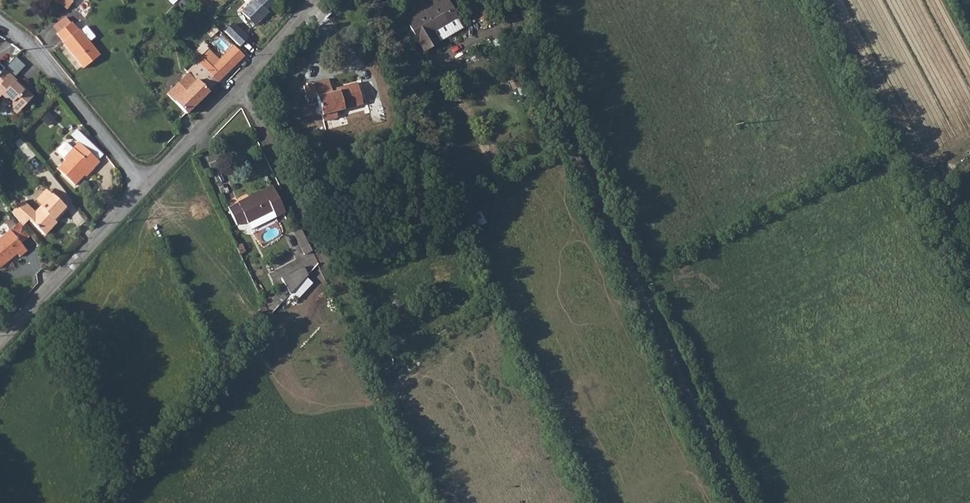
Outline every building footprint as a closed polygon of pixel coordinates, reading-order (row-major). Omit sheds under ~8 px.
[(242,10),(255,23),(267,10),(265,8),(271,1),(270,0),(252,0),(242,10)] [(409,22),(427,50),(465,26),(448,0),(444,0),(409,22)] [(54,25),(59,31),(71,22),(66,16),(54,25)] [(71,22),(59,31),(58,32),(65,40),(64,41),(84,67),(101,54),(89,40),(95,36),(87,25),(81,30),(80,29),(79,29),(72,21),(71,22)] [(229,23),(223,31),(236,42),(242,34),(229,23)] [(242,34),(236,42),(242,47),(248,40),(242,34)] [(209,48),(197,60),(218,81),(245,55),(234,45),(220,58),(209,48)] [(197,60),(193,57),(185,66),(189,71),(168,93),(187,112),(218,81),(197,60)] [(0,99),(5,94),(8,97),(12,97),(16,102),(17,109),(25,110),(34,100),(30,92),(31,90),(7,68),(0,75),(0,99)] [(330,77),(305,83),(309,95),(317,93),(320,104),(316,105),(315,110),(317,113),(322,113),(323,118),(337,115),(336,110),(363,103),(359,82),(333,87),(330,77)] [(384,101),(374,102),(374,117),(384,117),(384,101)] [(67,159),(59,167),(76,185),(95,167),(96,168),(102,162),(100,159),(83,143),(89,137),(81,129),(75,134),(82,141),(75,148),(70,143),(66,142),(61,148),(61,151),(66,157),(65,157),(67,159)] [(89,137),(83,143),(100,159),(105,154),(89,137)] [(25,163),(36,155),(26,143),(15,152),(25,163)] [(223,198),(235,195),(227,161),(215,164),(223,198)] [(275,186),(229,208),(238,225),(246,221),(247,222),(274,210),(279,218),(289,213),(275,186)] [(39,198),(44,203),(55,192),(49,187),(39,198)] [(24,199),(13,210),(25,224),(31,218),(47,233),(58,220),(56,218),(68,204),(55,192),(44,203),(37,211),(24,199)] [(947,220),(943,211),(935,215),(940,224),(947,220)] [(0,239),(0,265),(2,267),(20,253),(23,256),(30,249),(13,228),(0,239)] [(282,280),(290,297),(309,278),(305,269),(282,280)]
